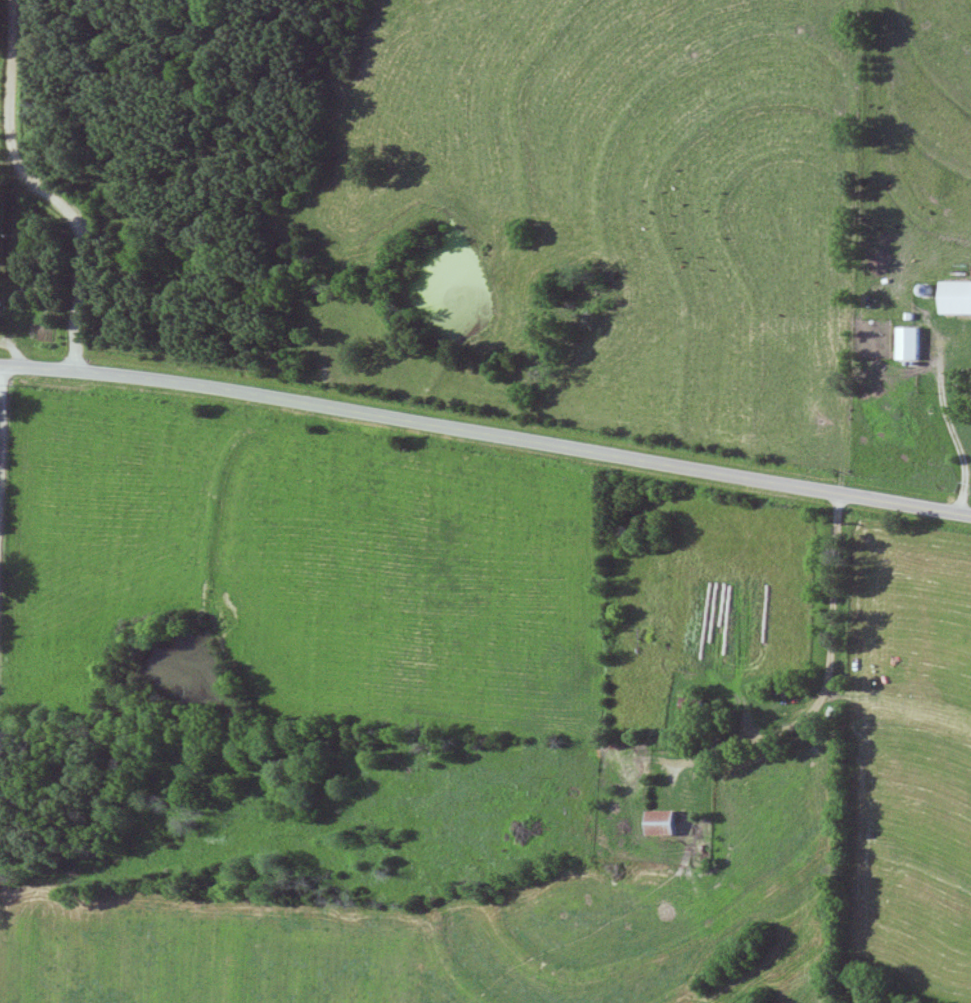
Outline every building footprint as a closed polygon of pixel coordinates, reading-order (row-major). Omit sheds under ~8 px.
[(943,283),(943,316),(970,316),(970,283),(943,283)] [(900,330),(900,362),(922,362),(922,330),(900,330)] [(649,836),(679,836),(679,811),(649,811),(649,836)]
